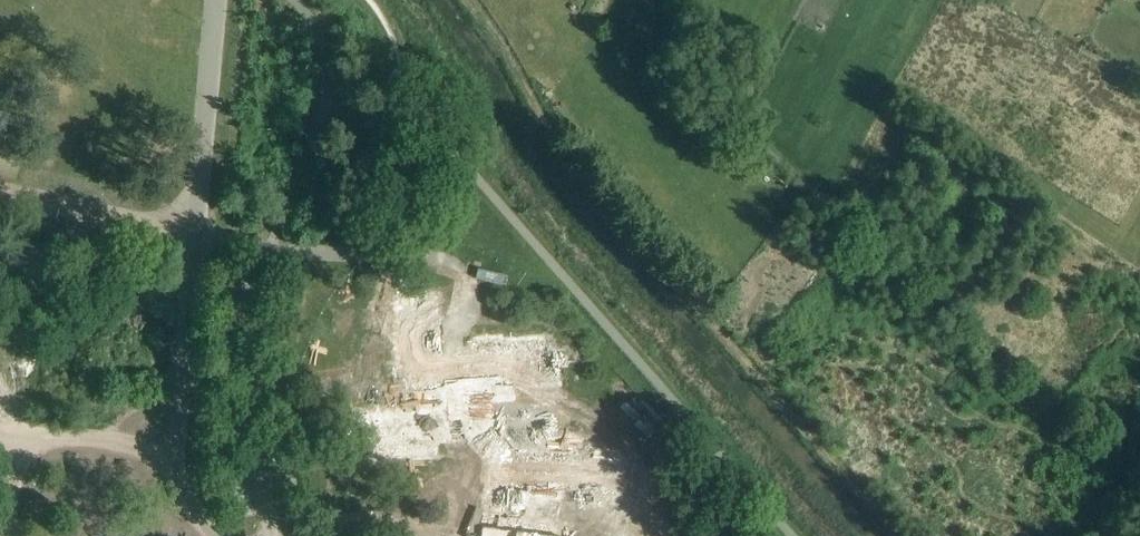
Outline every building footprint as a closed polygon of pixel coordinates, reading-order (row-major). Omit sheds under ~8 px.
[(481,535),(557,535),(562,491),(639,500),(644,465),(637,464),(638,457),(594,452),(595,443),(550,437),(548,453),(524,450),(516,449),(495,427),(493,404),(515,403),(514,393),(516,393),(515,387),(564,384),(562,367),(567,366),(566,350),(549,351),(548,339),(500,342),(500,338),(474,340),(475,353),(445,355),(444,340),(450,339),(450,338),(444,339),(440,290),(423,291),(423,287),(406,288),(408,305),(395,305),(399,353),(395,354),(397,380),(410,379),(412,409),(396,410),(396,404),(395,404),(395,410),(347,414),(348,430),(343,431),(345,448),(361,446),(362,459),(410,455),(411,459),(436,457),(435,443),(467,440),(490,465),(481,535)]
